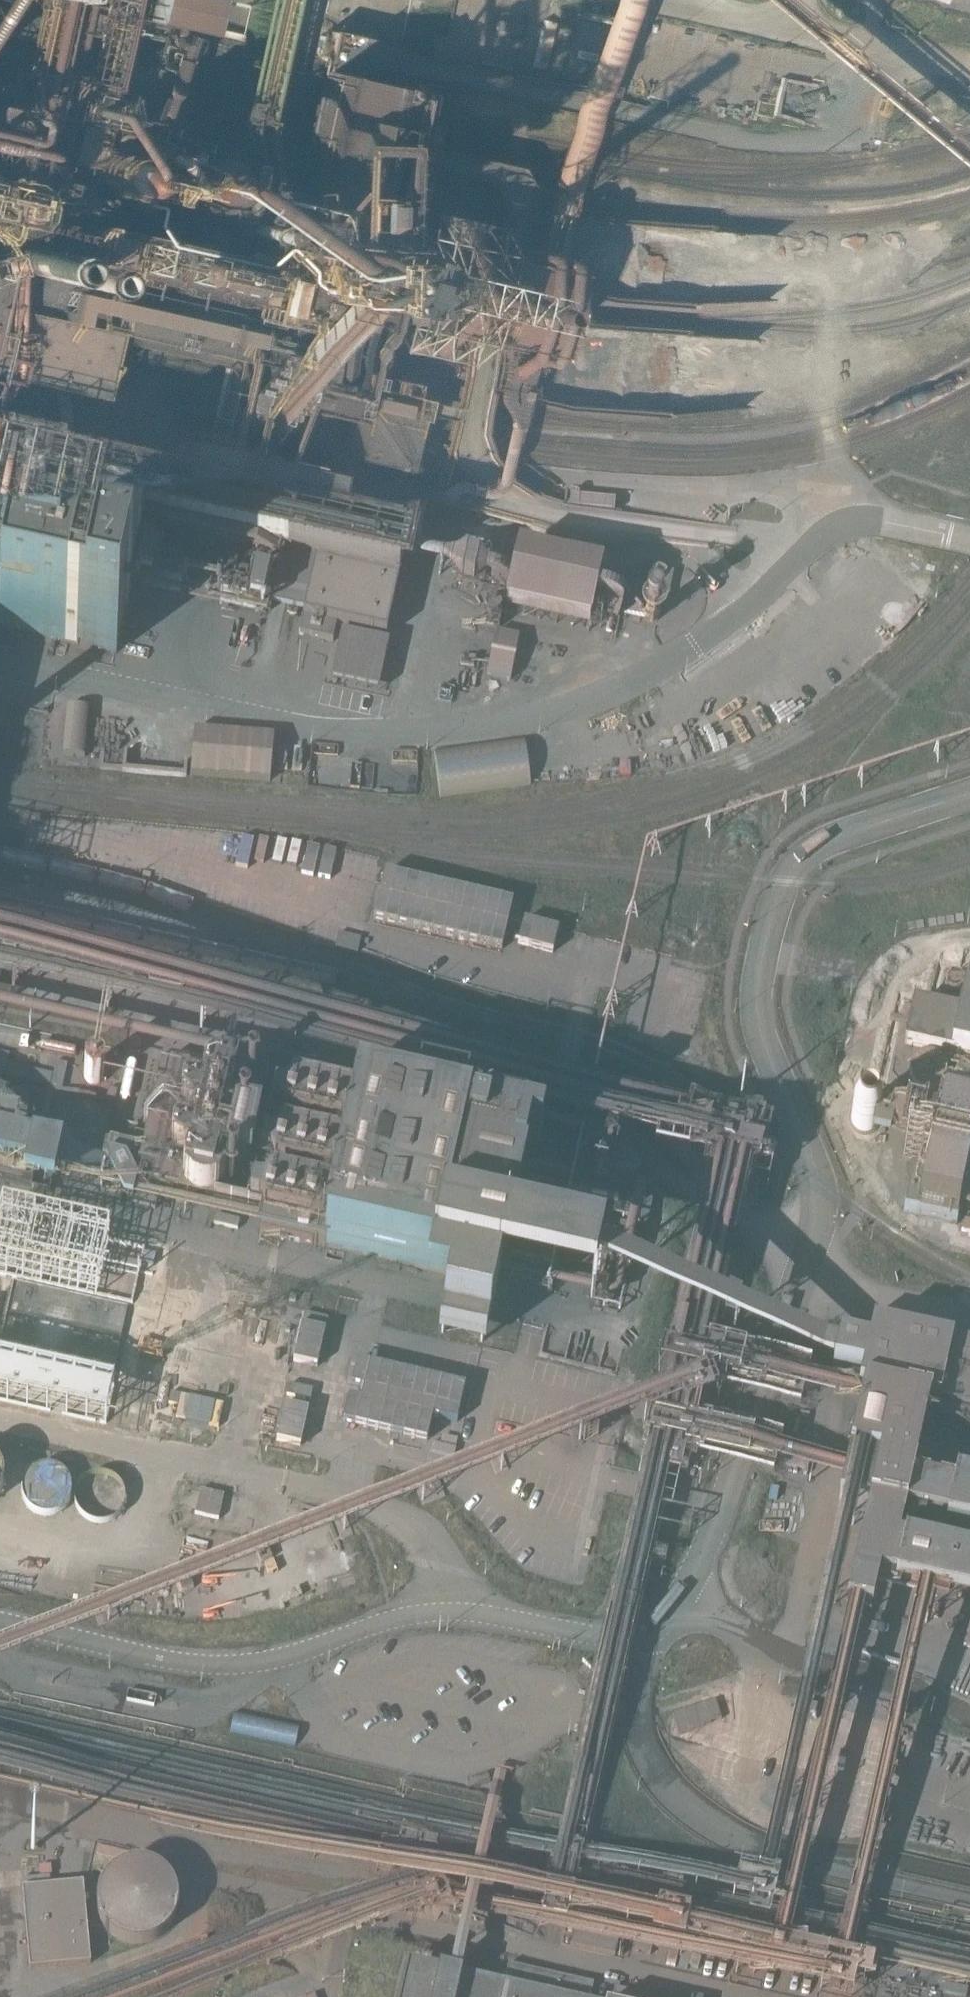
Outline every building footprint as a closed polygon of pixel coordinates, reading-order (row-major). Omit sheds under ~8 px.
[(193,10),(196,0),(149,0),(193,10)] [(316,53),(355,61),(355,60),(356,56),(376,61),(379,49),(320,35),(316,53)] [(396,50),(391,71),(391,72),(418,78),(422,78),(422,79),(424,80),(429,58),(396,50)] [(305,89),(302,103),(301,106),(292,149),(289,166),(254,330),(250,348),(245,371),(242,382),(343,403),(341,411),(331,459),(381,470),(391,422),(393,413),(395,405),(396,400),(463,415),(467,397),(468,394),(481,332),(527,342),(534,307),(536,298),(541,279),(382,245),(394,189),(398,172),(403,149),(407,130),(407,128),(409,122),(411,113),(418,78),(391,72),(391,71),(355,61),(316,53),(313,53),(305,89)] [(440,67),(438,79),(496,92),(499,80),(440,67)] [(0,78),(0,95),(31,102),(34,86),(0,78)] [(535,86),(532,98),(531,101),(529,101),(529,102),(529,103),(567,111),(567,109),(570,97),(571,91),(572,90),(565,88),(555,86),(534,81),(534,83),(535,83),(535,86)] [(54,145),(75,150),(96,154),(133,163),(137,145),(101,137),(79,132),(77,132),(76,137),(57,133),(54,145)] [(36,195),(12,189),(6,214),(7,214),(5,220),(29,225),(30,219),(31,219),(36,195)] [(83,387),(91,347),(137,357),(186,367),(188,358),(199,304),(0,262),(0,369),(83,387)] [(336,626),(371,633),(386,637),(399,575),(415,506),(413,505),(387,499),(358,493),(308,481),(311,466),(284,459),(279,458),(249,451),(246,451),(221,445),(219,445),(211,443),(198,440),(197,440),(190,439),(173,435),(171,434),(167,433),(159,432),(155,448),(152,447),(152,448),(129,443),(129,442),(125,441),(125,442),(102,437),(102,436),(98,435),(98,436),(77,431),(74,431),(74,430),(71,429),(71,430),(47,425),(47,424),(44,423),(40,442),(27,501),(49,505),(51,506),(56,507),(146,527),(280,557),(276,578),(268,611),(282,614),(300,618),(301,618),(302,618),(299,629),(298,635),(308,637),(316,639),(332,642),(336,626)] [(445,490),(440,510),(441,510),(441,511),(447,513),(468,517),(468,516),(472,498),(475,499),(475,498),(445,490)] [(566,496),(565,509),(613,513),(614,501),(566,496)] [(11,630),(52,639),(57,640),(68,643),(77,645),(93,648),(97,649),(105,651),(111,652),(115,653),(116,649),(120,632),(130,589),(130,585),(141,539),(90,527),(54,519),(48,518),(25,513),(13,510),(7,538),(1,536),(0,541),(0,546),(5,547),(0,568),(0,573),(9,575),(6,591),(0,617),(0,628),(11,630)] [(700,542),(699,522),(646,524),(646,545),(658,545),(658,536),(671,536),(671,540),(693,540),(694,542),(700,542)] [(594,572),(513,554),(500,612),(580,630),(594,572)] [(664,567),(640,562),(633,597),(656,602),(659,590),(669,592),(673,573),(663,570),(664,567)] [(185,575),(182,574),(167,571),(153,567),(150,567),(146,584),(146,585),(149,585),(178,592),(181,593),(219,601),(222,602),(254,609),(256,609),(260,591),(258,591),(226,584),(223,583),(185,575)] [(623,612),(624,603),(598,598),(597,608),(623,612)] [(476,666),(502,673),(515,631),(488,623),(476,666)] [(376,669),(333,660),(329,681),(377,691),(388,644),(381,643),(376,669)] [(86,731),(88,708),(66,707),(62,755),(84,757),(86,731)] [(274,740),(193,732),(189,775),(269,783),(274,740)] [(525,738),(433,751),(439,798),(532,786),(525,738)] [(373,920),(501,950),(509,914),(512,903),(383,873),(381,884),(372,920),(373,920)] [(520,943),(518,953),(543,957),(556,959),(557,952),(561,926),(559,926),(523,920),(522,926),(520,943)] [(883,960),(859,985),(876,1002),(926,950),(909,933),(908,934),(883,960)] [(639,992),(659,996),(665,960),(645,957),(639,992)] [(969,969),(958,1014),(913,1004),(904,1044),(969,1059),(969,970),(969,969)] [(640,1009),(637,1021),(655,1025),(658,1013),(640,1009)] [(240,1079),(162,1062),(135,1185),(213,1202),(240,1079)] [(529,1140),(292,1087),(260,1234),(497,1286),(526,1155),(537,1158),(540,1145),(528,1143),(529,1140)] [(938,1116),(925,1175),(911,1172),(902,1212),(956,1224),(969,1162),(969,1123),(938,1116)] [(618,1138),(618,1137),(613,1135),(606,1124),(599,1128),(598,1129),(593,1132),(589,1134),(590,1134),(600,1147),(593,1153),(592,1154),(593,1155),(611,1177),(627,1180),(641,1173),(618,1138)] [(114,1153),(112,1160),(120,1161),(121,1154),(114,1153)] [(182,1390),(205,1271),(11,1234),(0,1293),(0,1356),(182,1390)] [(710,1255),(692,1251),(688,1268),(706,1272),(710,1255)] [(317,1367),(324,1333),(327,1319),(303,1314),(300,1328),(292,1361),(317,1367)] [(937,1410),(969,1418),(969,1351),(951,1347),(951,1350),(937,1410)] [(351,1385),(352,1385),(363,1388),(360,1400),(349,1397),(348,1397),(343,1418),(342,1421),(344,1421),(363,1426),(364,1426),(368,1427),(385,1431),(401,1435),(426,1441),(432,1417),(439,1418),(453,1422),(456,1422),(464,1386),(461,1385),(447,1382),(414,1375),(399,1371),(382,1367),(371,1364),(356,1361),(353,1375),(351,1385)] [(284,1404),(281,1415),(305,1420),(307,1409),(284,1404)] [(279,1421),(274,1444),(298,1449),(303,1427),(279,1421)] [(184,1500),(182,1511),(218,1519),(220,1508),(223,1495),(187,1487),(184,1500)] [(864,1509),(861,1523),(862,1523),(877,1527),(880,1514),(880,1513),(864,1509)] [(720,1729),(741,1723),(729,1682),(708,1689),(720,1729)] [(299,1725),(234,1711),(229,1732),(294,1746),(299,1725)] [(501,1790),(505,1773),(495,1771),(492,1788),(501,1790)] [(178,1902),(178,1901),(178,1895),(176,1888),(172,1880),(168,1875),(162,1870),(156,1866),(148,1863),(141,1863),(133,1863),(127,1864),(119,1868),(113,1873),(108,1878),(104,1886),(102,1893),(101,1901),(102,1909),(104,1916),(108,1922),(113,1929),(117,1932),(124,1936),(130,1938),(137,1939),(146,1939),(153,1937),(160,1933),(166,1929),(170,1924),(174,1917),(177,1910),(178,1902)] [(83,1883),(22,1888),(29,1969),(89,1963),(83,1883)] [(623,1918),(578,1908),(574,1925),(567,1923),(566,1930),(572,1931),(569,1946),(614,1957),(615,1954),(621,1956),(622,1950),(616,1949),(623,1918)] [(593,1983),(528,1969),(508,1964),(507,1968),(503,1983),(461,1974),(454,1972),(439,1969),(430,1967),(431,1965),(421,1962),(420,1965),(408,1962),(400,1996),(590,1996),(593,1983)] [(614,1988),(612,1996),(654,1996),(614,1988)]
